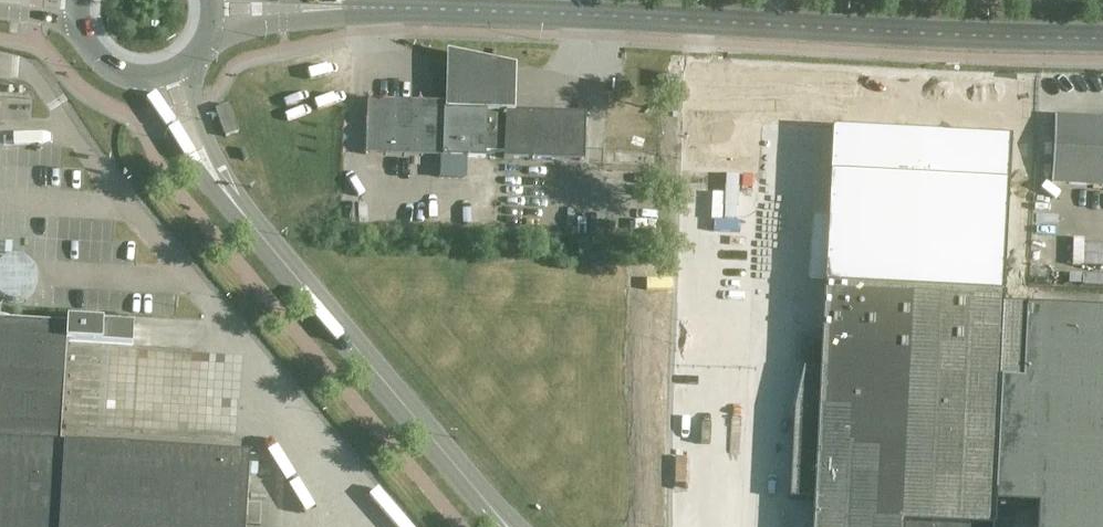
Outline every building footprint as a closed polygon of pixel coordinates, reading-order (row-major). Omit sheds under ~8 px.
[(520,72),(449,58),(448,78),(448,119),(519,121),(520,85),(520,72)] [(228,105),(224,107),(216,110),(226,137),(238,133),(228,105)] [(529,160),(584,162),(586,114),(444,110),(444,111),(367,109),(365,155),(485,159),(485,153),(503,153),(503,160),(529,160)] [(1026,309),(1027,301),(1017,292),(1022,194),(1016,194),(1018,137),(966,134),(962,133),(963,131),(964,129),(964,127),(964,124),(963,122),(962,120),(961,119),(959,117),(957,116),(955,115),(953,115),(951,115),(949,115),(947,116),(945,117),(943,119),(942,121),(941,123),(941,125),(941,127),(941,129),(942,131),(943,133),(900,131),(901,122),(878,121),(876,118),(873,115),(870,113),(867,112),(864,111),(860,110),(860,120),(833,118),(830,169),(836,170),(829,286),(824,286),(823,317),(820,372),(804,371),(795,412),(790,499),(813,500),(812,526),(994,526),(995,506),(1038,508),(1037,526),(1102,526),(1102,313),(1026,309)] [(1055,117),(1052,183),(1102,186),(1102,120),(1055,117)] [(13,270),(10,271),(8,272),(5,274),(3,276),(1,278),(0,279),(0,305),(1,306),(3,308),(5,310),(7,311),(10,313),(12,313),(15,314),(18,314),(21,314),(23,314),(26,313),(29,312),(31,310),(33,308),(35,306),(37,304),(38,302),(39,299),(40,297),(40,294),(40,291),(40,288),(40,286),(39,283),(37,280),(36,278),(34,276),(32,274),(29,273),(27,272),(24,271),(21,270),(19,270),(16,270),(13,270)] [(250,457),(60,445),(67,341),(145,346),(145,331),(68,326),(68,324),(0,320),(0,526),(246,526),(250,457)] [(812,362),(813,338),(800,338),(799,361),(812,362)]
